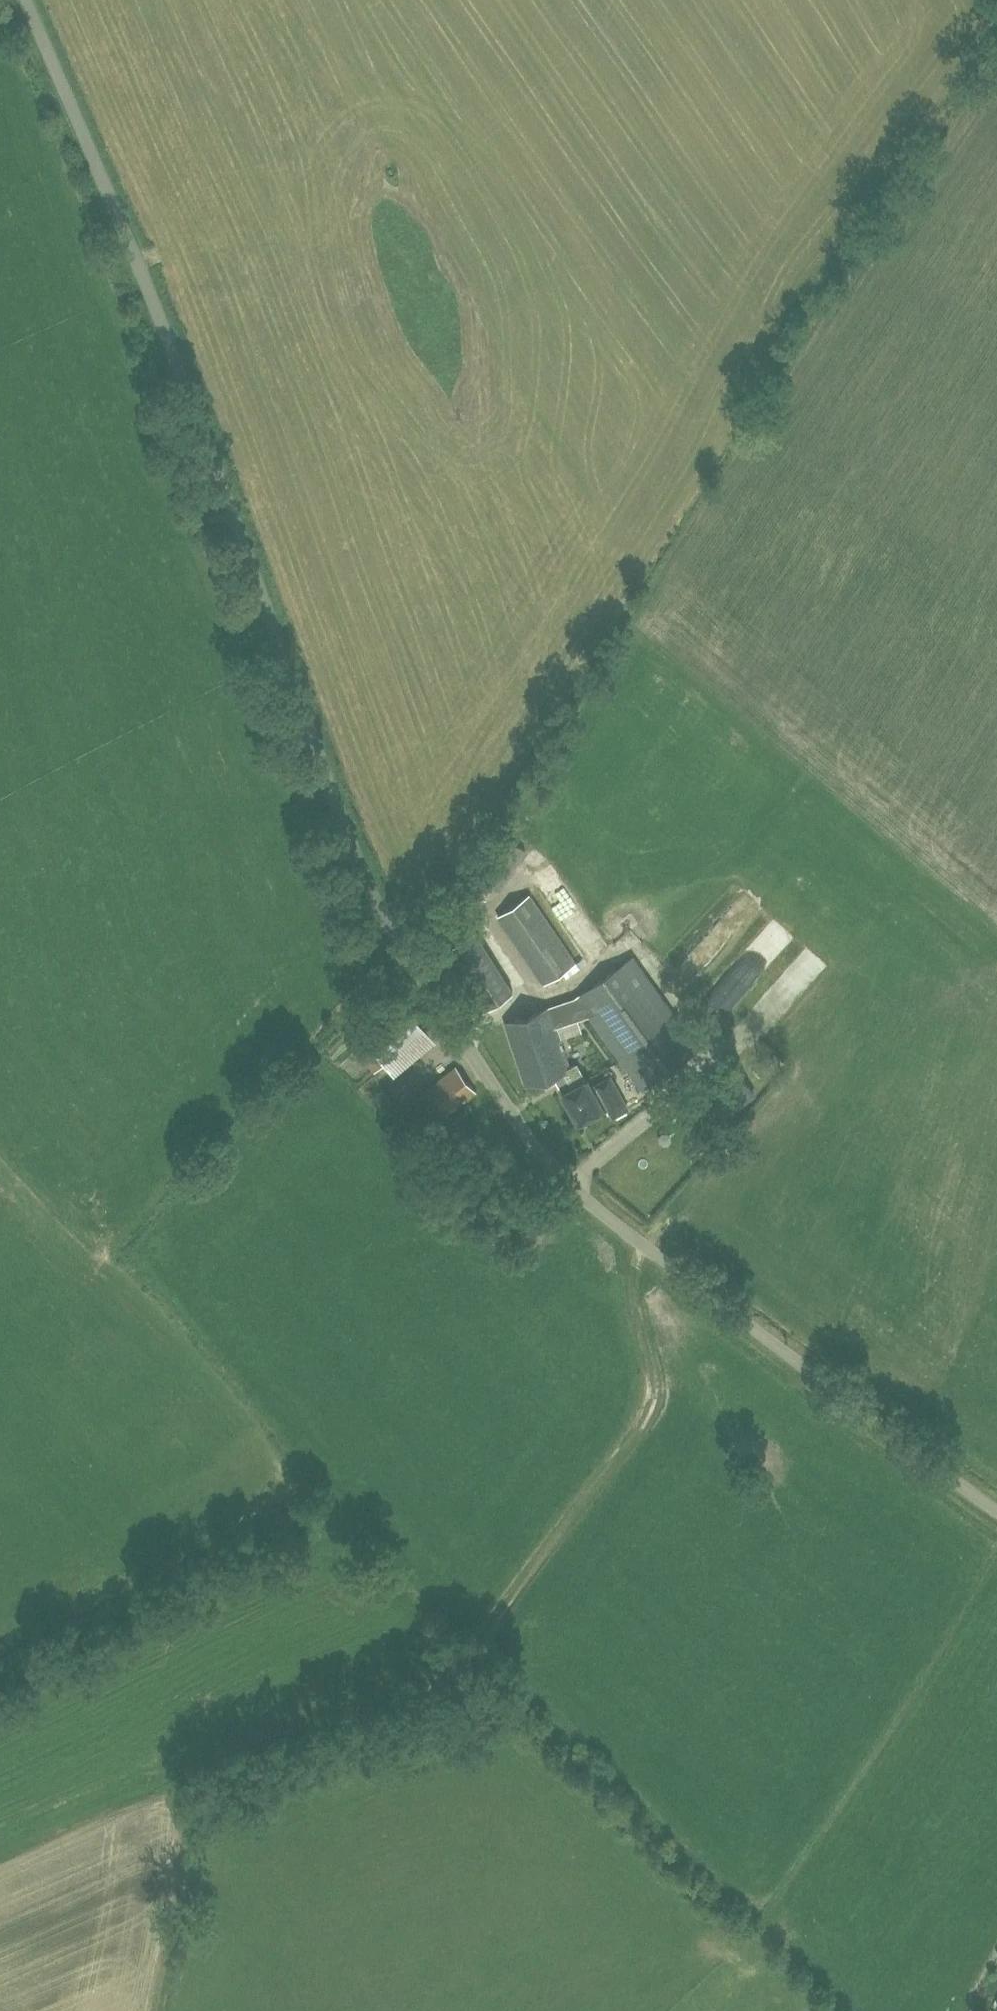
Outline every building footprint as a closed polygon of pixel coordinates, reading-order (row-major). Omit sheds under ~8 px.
[(497,915),(543,983),(574,961),(528,893),(497,915)] [(440,952),(477,1011),(512,990),(474,930),(440,952)] [(575,997),(504,1022),(524,1084),(552,1075),(553,1075),(563,1092),(562,1092),(577,1121),(588,1115),(590,1117),(600,1112),(598,1109),(601,1108),(601,1107),(606,1105),(612,1116),(627,1107),(609,1075),(594,1083),(596,1087),(592,1090),(585,1079),(576,1062),(568,1066),(559,1037),(555,1026),(576,1019),(588,1015),(640,1088),(697,1047),(632,956),(575,997)] [(370,1039),(401,1075),(443,1038),(411,1002),(370,1039)] [(344,1064),(353,1073),(365,1060),(372,1066),(380,1057),(373,1050),(367,1056),(358,1049),(344,1064)] [(475,1091),(455,1066),(414,1099),(434,1123),(475,1091)]
